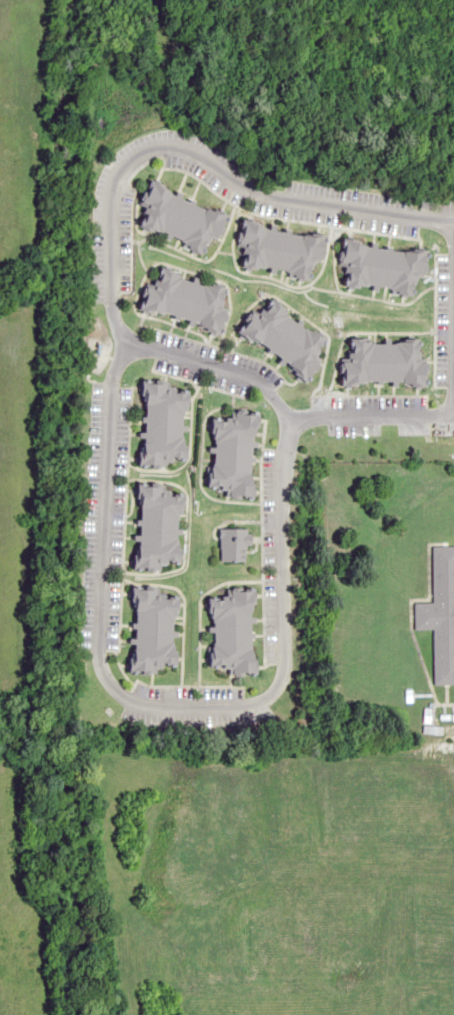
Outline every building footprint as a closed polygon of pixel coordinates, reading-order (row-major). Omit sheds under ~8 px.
[(134,226),(205,251),(210,237),(218,240),(228,212),(149,184),(134,226)] [(324,239),(245,220),(234,263),(314,282),(324,239)] [(424,250),(342,244),(339,288),(421,294),(424,250)] [(231,289),(157,267),(143,311),(217,333),(231,289)] [(270,296),(242,329),(299,378),(327,345),(270,296)] [(345,340),(344,382),(426,384),(426,374),(418,373),(419,341),(345,340)] [(187,391),(168,390),(168,382),(142,381),(141,464),(185,465),(187,391)] [(256,412),(234,412),(234,419),(213,418),(210,494),(253,495),(256,412)] [(182,490),(135,487),(131,569),(160,571),(161,561),(178,562),(182,490)] [(218,561),(243,561),(243,549),(249,549),(249,529),(218,529),(218,561)] [(431,546),(431,603),(413,603),(413,629),(431,629),(432,684),(453,684),(453,546),(431,546)] [(210,597),(208,671),(251,672),(253,589),(224,588),(224,597),(210,597)] [(179,591),(130,590),(128,670),(176,672),(179,591)]
